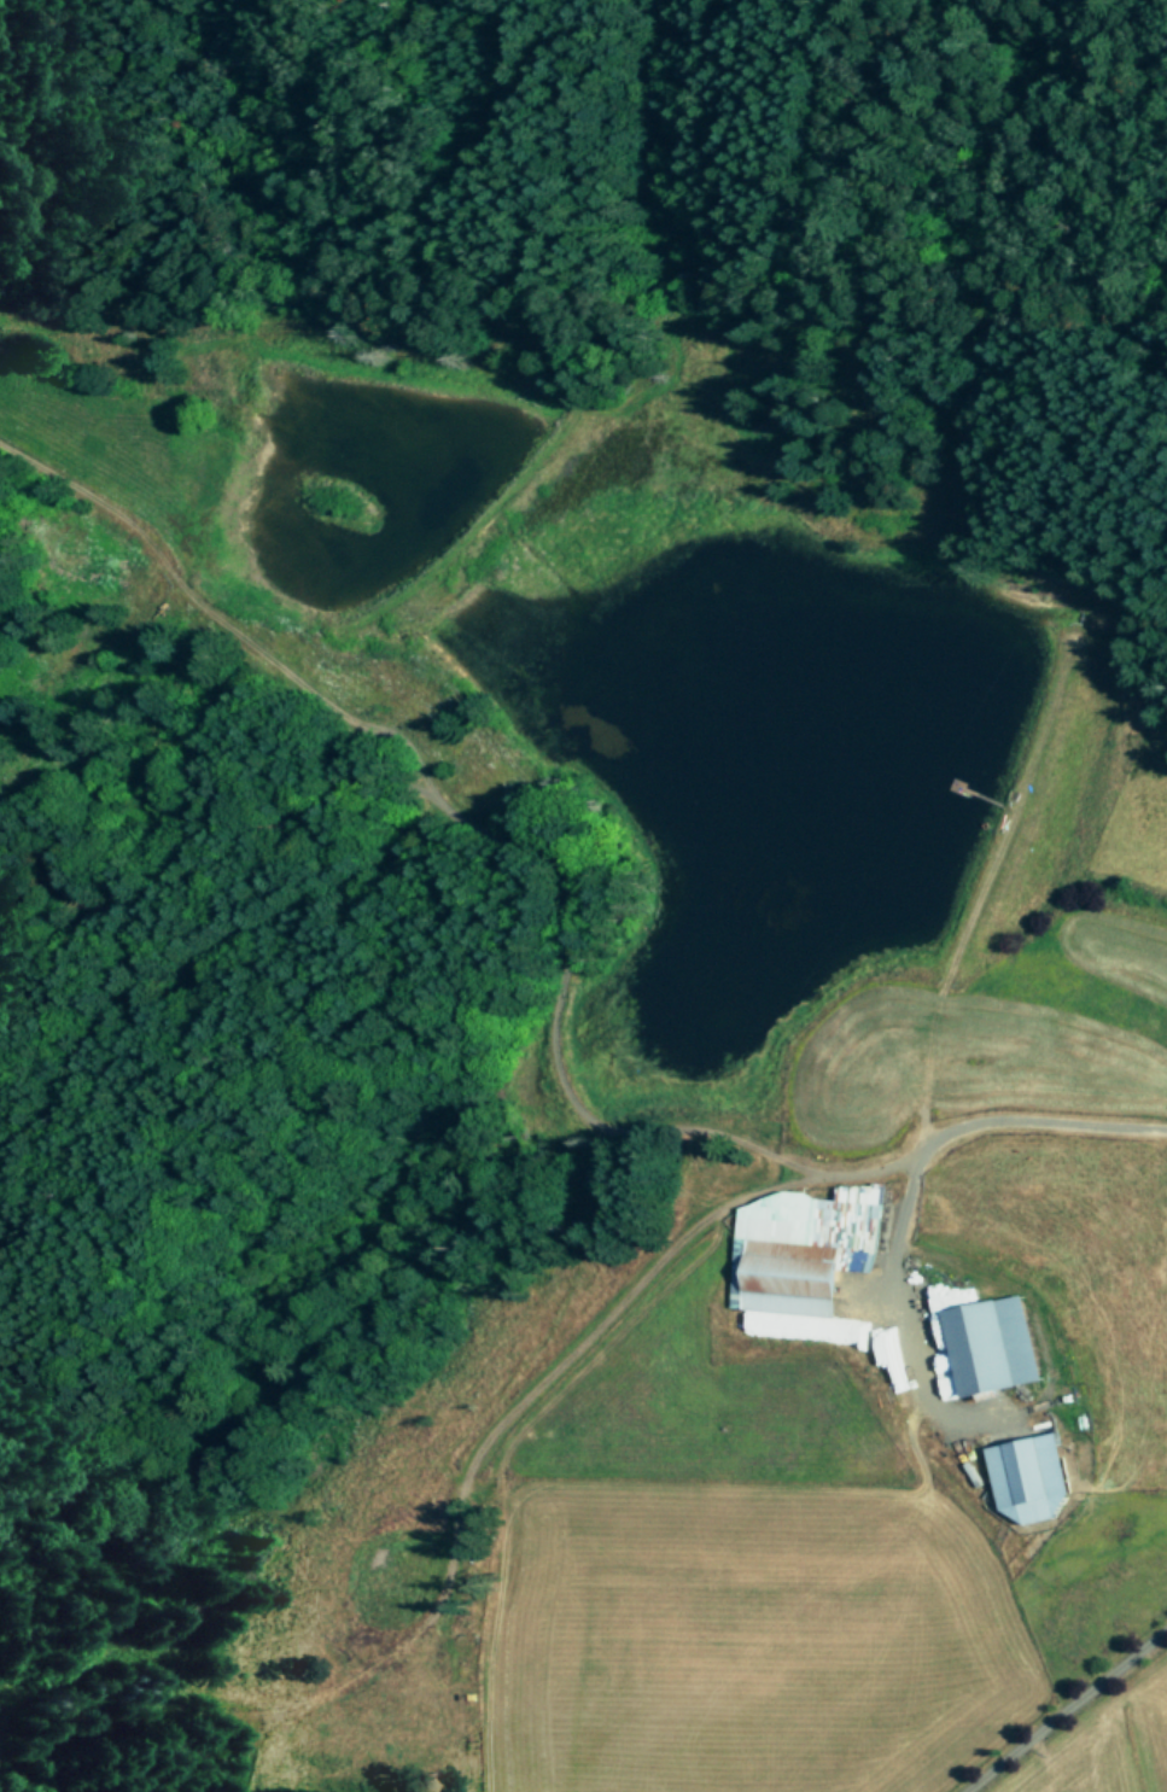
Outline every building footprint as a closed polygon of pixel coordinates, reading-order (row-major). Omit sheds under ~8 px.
[(740,1191),(730,1306),(742,1308),(740,1334),(864,1344),(866,1323),(837,1321),(841,1267),(878,1270),(885,1186),(839,1182),(837,1200),(740,1191)] [(947,1309),(959,1369),(935,1374),(940,1401),(1043,1381),(1027,1294),(947,1309)] [(875,1367),(886,1365),(891,1386),(905,1383),(895,1339),(870,1344),(875,1367)] [(1064,1512),(1061,1498),(1073,1495),(1060,1432),(988,1447),(1004,1524),(1064,1512)]
